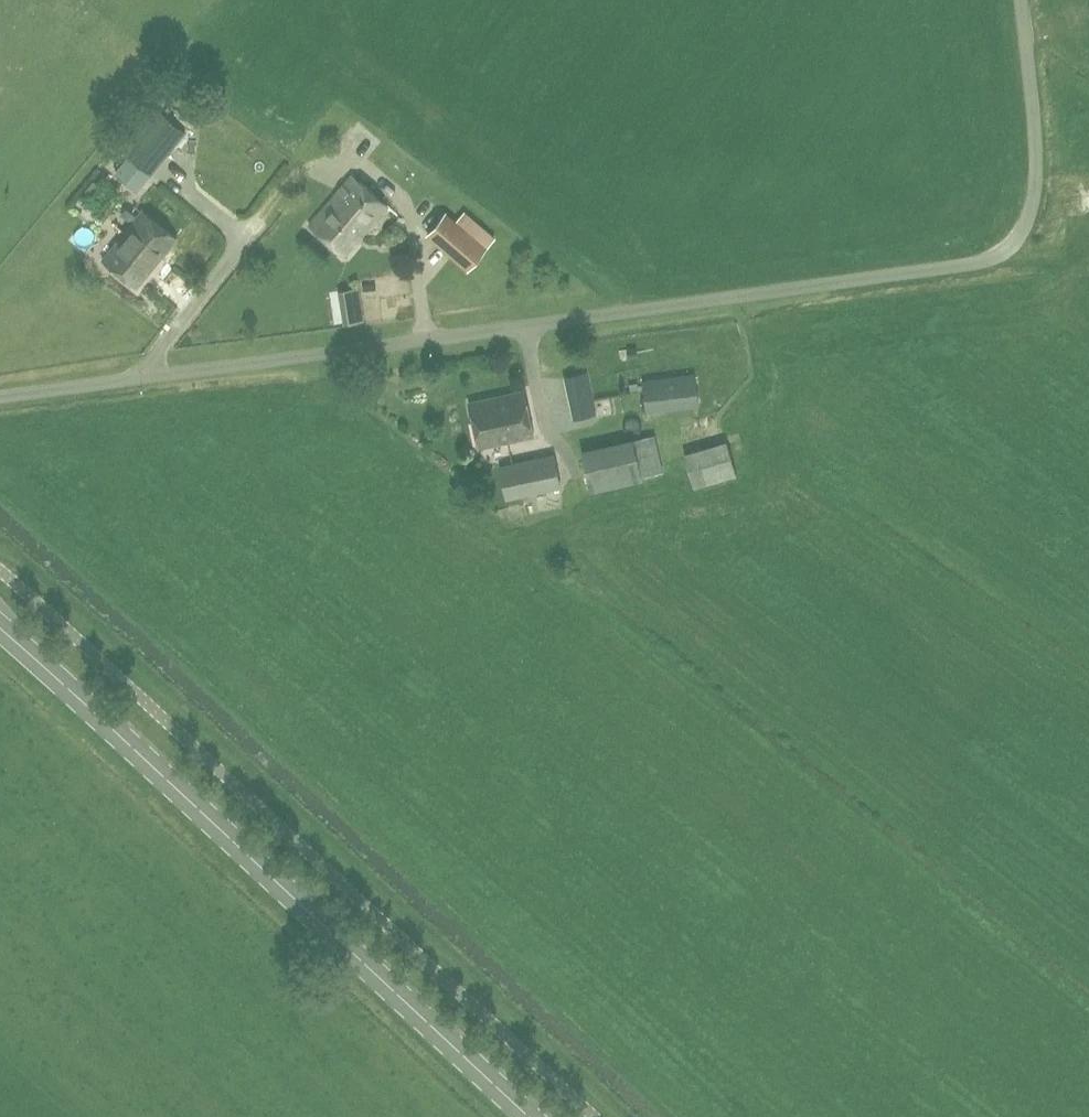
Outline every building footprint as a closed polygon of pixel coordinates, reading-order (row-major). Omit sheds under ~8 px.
[(150,175),(152,176),(186,134),(164,116),(138,148),(129,140),(120,150),(127,156),(150,175)] [(138,190),(150,175),(127,156),(114,171),(138,190)] [(344,256),(388,206),(353,175),(309,225),(344,256)] [(136,288),(176,239),(142,211),(102,260),(136,288)] [(428,235),(468,269),(494,238),(474,221),(465,232),(445,215),(428,235)] [(178,263),(191,250),(182,241),(169,254),(178,263)] [(193,262),(190,277),(203,280),(206,265),(193,262)] [(365,317),(364,282),(345,283),(346,318),(365,317)] [(379,283),(365,284),(366,300),(380,299),(379,283)] [(590,370),(570,373),(577,414),(597,410),(590,370)] [(646,412),(699,406),(695,375),(642,381),(646,412)] [(533,436),(523,391),(469,402),(479,448),(533,436)] [(662,472),(654,434),(633,439),(642,476),(662,472)] [(583,450),(591,487),(635,477),(627,440),(583,450)] [(694,488),(737,476),(726,440),(683,452),(694,488)] [(561,487),(554,453),(498,465),(505,499),(561,487)]
